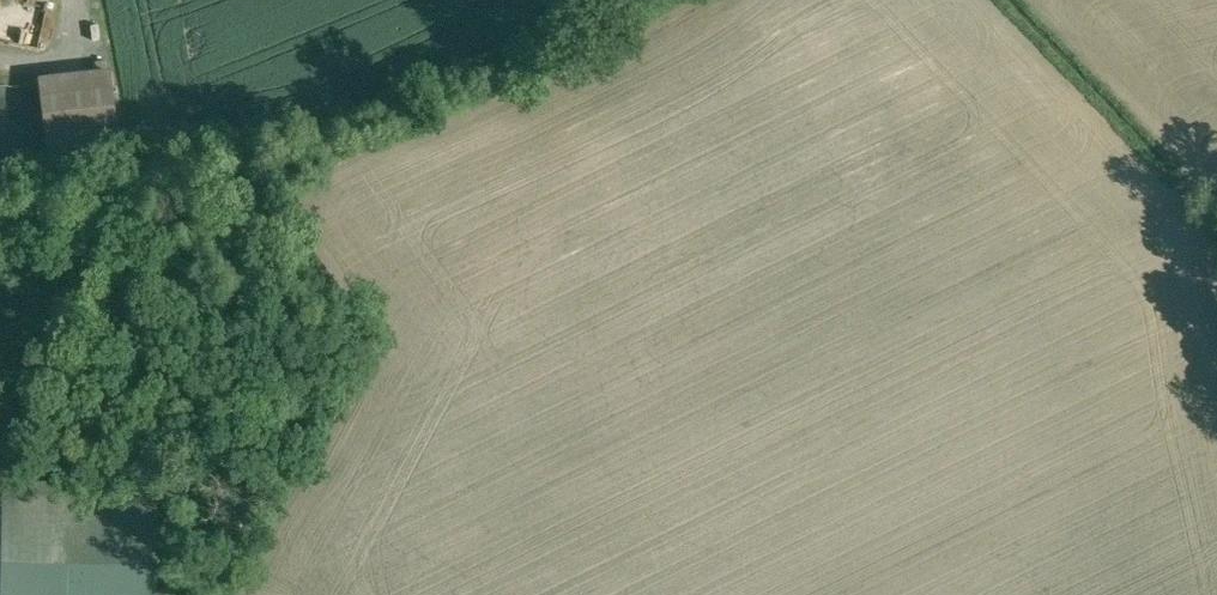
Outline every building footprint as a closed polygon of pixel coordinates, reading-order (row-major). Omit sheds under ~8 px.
[(111,73),(38,82),(47,151),(119,142),(111,73)] [(30,115),(28,105),(22,97),(14,92),(4,90),(0,91),(0,140),(5,140),(15,138),(23,133),(28,124),(30,115)]
